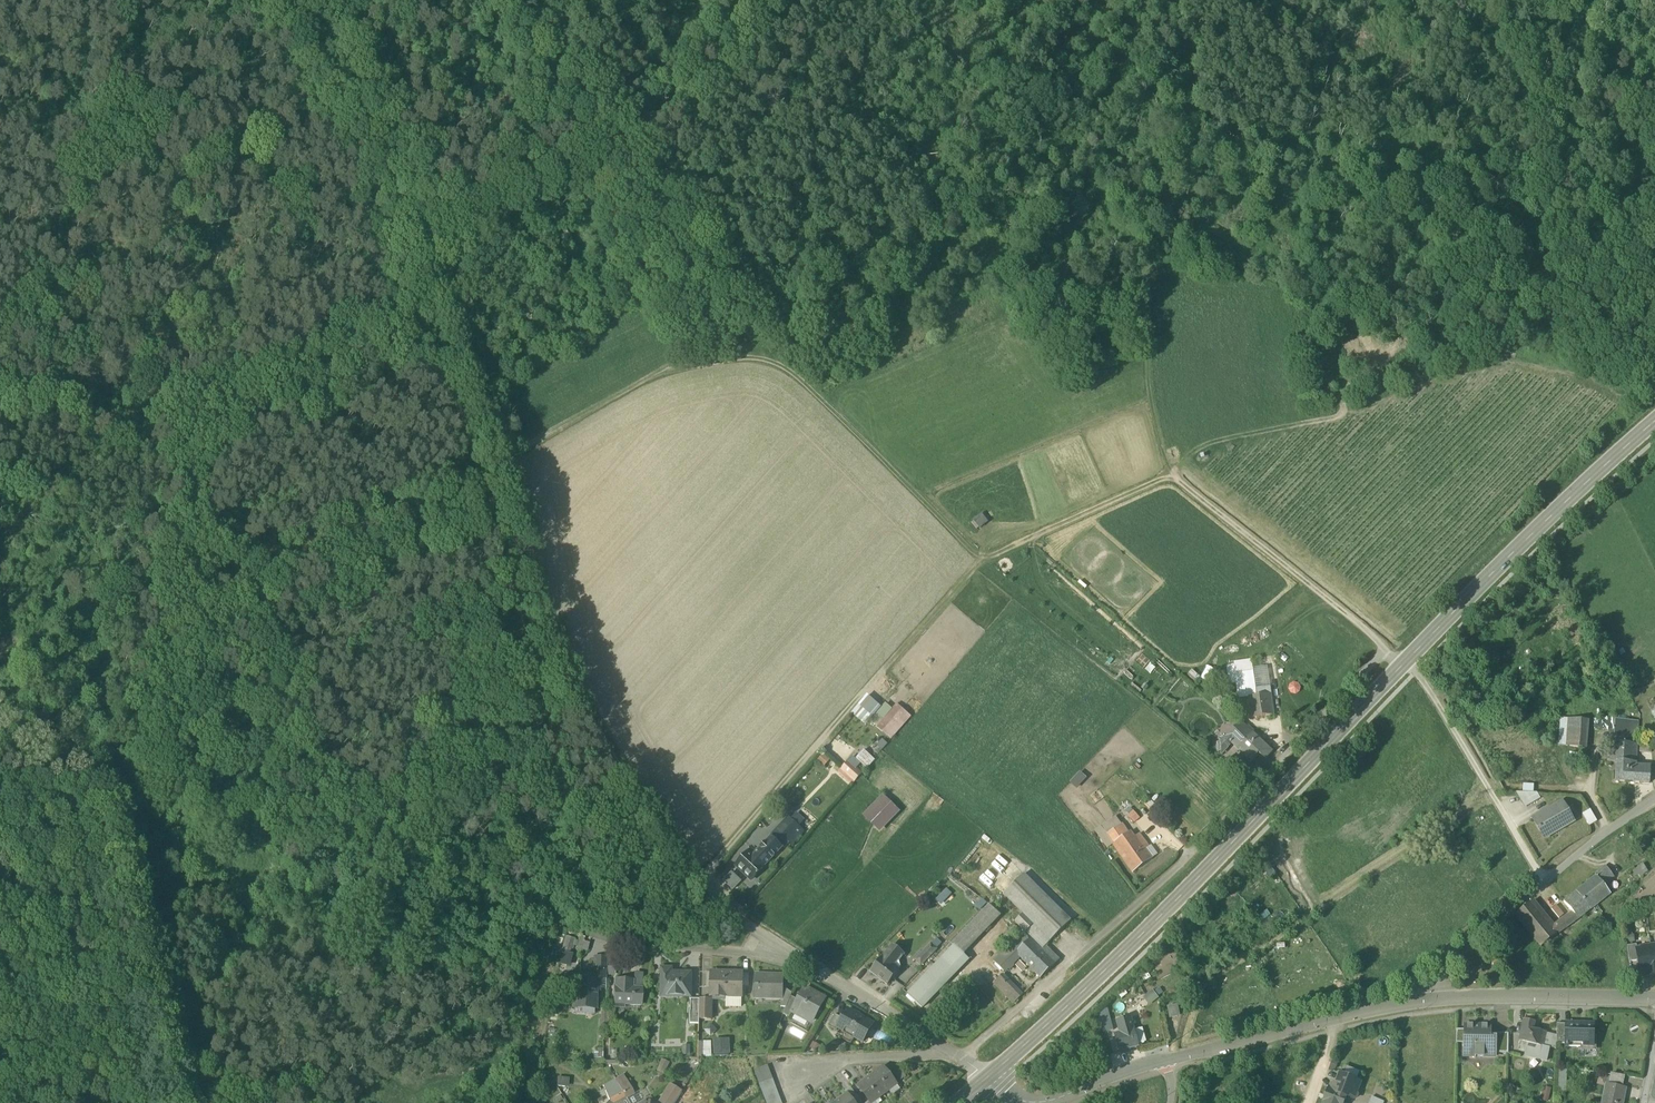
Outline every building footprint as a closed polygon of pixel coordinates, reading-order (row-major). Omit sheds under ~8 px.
[(1236,666),(1238,673),(1252,671),(1251,664),(1236,666)] [(1232,690),(1240,688),(1238,673),(1236,666),(1228,667),(1232,690)] [(1256,696),(1260,695),(1260,691),(1270,689),(1267,669),(1252,671),(1254,686),(1256,696)] [(1238,673),(1240,688),(1245,687),(1254,686),(1252,671),(1238,673)] [(1301,692),(1299,682),(1288,684),(1290,694),(1301,692)] [(1246,694),(1246,697),(1254,696),(1256,696),(1254,686),(1245,687),(1246,694)] [(1254,696),(1257,716),(1274,714),(1270,693),(1260,695),(1256,696),(1254,696)] [(1246,697),(1248,709),(1249,712),(1250,718),(1257,716),(1254,696),(1246,697)] [(891,741),(912,717),(896,703),(892,709),(885,703),(881,707),(870,698),(854,716),(865,725),(869,721),(891,741)] [(1615,717),(1595,719),(1594,730),(1608,730),(1614,730),(1614,720),(1615,717)] [(1565,745),(1567,719),(1560,718),(1557,744),(1565,745)] [(1585,748),(1586,730),(1587,720),(1586,720),(1586,721),(1567,719),(1565,745),(1585,748)] [(1617,738),(1617,742),(1637,744),(1638,721),(1625,720),(1614,720),(1614,730),(1613,738),(1617,738)] [(1236,748),(1252,734),(1250,732),(1240,723),(1225,737),(1231,743),(1236,748)] [(1236,748),(1250,762),(1259,754),(1265,760),(1273,750),(1254,732),(1252,734),(1236,748)] [(1221,742),(1221,754),(1223,752),(1231,743),(1225,737),(1221,742)] [(888,744),(882,739),(876,746),(881,751),(888,744)] [(1636,763),(1637,744),(1617,742),(1611,742),(1610,758),(1607,758),(1607,762),(1610,762),(1616,762),(1635,763),(1636,763)] [(863,750),(855,759),(861,763),(867,769),(875,760),(863,750)] [(1225,767),(1234,777),(1241,770),(1223,752),(1221,754),(1221,761),(1225,767)] [(823,753),(817,760),(824,766),(830,760),(823,753)] [(847,761),(849,762),(856,768),(861,763),(855,759),(852,756),(847,761)] [(856,781),(862,774),(856,768),(849,762),(842,769),(856,781)] [(1636,763),(1635,763),(1616,762),(1615,781),(1649,783),(1650,766),(1636,765),(1636,763)] [(856,781),(842,769),(839,773),(852,785),(856,781)] [(1243,769),(1241,770),(1234,777),(1243,787),(1252,779),(1243,769)] [(1077,787),(1087,777),(1080,771),(1071,782),(1077,787)] [(1523,784),(1522,793),(1534,793),(1534,784),(1523,784)] [(1518,793),(1526,807),(1540,799),(1536,793),(1518,793)] [(882,796),(861,817),(878,834),(899,812),(882,796)] [(1533,820),(1544,838),(1557,831),(1557,830),(1563,826),(1563,827),(1572,822),(1561,803),(1533,820)] [(1132,810),(1126,815),(1133,824),(1140,818),(1132,810)] [(1582,815),(1589,826),(1597,822),(1590,810),(1582,815)] [(793,814),(789,818),(789,817),(771,836),(782,847),(787,842),(791,845),(794,841),(791,838),(800,828),(805,821),(796,813),(794,814),(793,814)] [(1106,849),(1112,845),(1111,844),(1105,835),(1121,825),(1115,816),(1094,831),(1106,849)] [(1105,835),(1111,844),(1129,832),(1123,823),(1121,825),(1105,835)] [(791,838),(794,841),(804,831),(800,828),(791,838)] [(1112,845),(1121,858),(1144,842),(1138,835),(1135,837),(1131,831),(1129,832),(1111,844),(1112,845)] [(752,855),(764,866),(782,847),(771,836),(755,853),(752,855)] [(1147,848),(1144,842),(1121,858),(1131,873),(1151,860),(1144,850),(1147,848)] [(752,855),(755,853),(751,849),(735,865),(751,880),(764,866),(752,855)] [(1648,873),(1643,864),(1634,869),(1640,878),(1648,873)] [(1582,886),(1589,895),(1603,884),(1613,876),(1604,865),(1593,874),(1595,876),(1582,886)] [(732,890),(741,881),(731,871),(722,881),(732,890)] [(1032,940),(1042,950),(1045,946),(1070,921),(1023,874),(1003,894),(1022,914),(1014,922),(1032,940)] [(1571,911),(1577,918),(1609,893),(1603,884),(1589,895),(1582,886),(1563,901),(1571,911)] [(1516,916),(1541,947),(1556,935),(1550,928),(1531,904),(1516,916)] [(954,947),(961,954),(961,953),(998,914),(989,905),(951,944),(954,947)] [(1551,909),(1559,918),(1563,915),(1556,905),(1551,909)] [(1571,911),(1568,914),(1573,921),(1577,918),(1571,911)] [(1556,935),(1573,921),(1568,914),(1550,928),(1556,935)] [(993,961),(1003,972),(1008,968),(1009,969),(1013,966),(1012,965),(1019,958),(1016,955),(1017,954),(1032,940),(1023,932),(993,961)] [(1625,936),(1626,944),(1635,943),(1634,935),(1625,936)] [(576,939),(566,936),(562,951),(572,954),(576,939)] [(584,941),(585,938),(579,936),(575,948),(587,952),(590,943),(584,941)] [(1019,958),(1040,978),(1059,960),(1045,946),(1042,950),(1032,940),(1017,954),(1016,955),(1019,958)] [(914,960),(920,966),(936,949),(930,944),(914,960)] [(1626,947),(1629,962),(1638,961),(1636,950),(1637,950),(1636,945),(1626,947)] [(892,946),(882,959),(891,965),(898,955),(901,957),(903,954),(902,953),(901,955),(892,949),(894,947),(892,946)] [(1646,976),(1654,975),(1650,946),(1641,947),(1641,949),(1637,950),(1636,950),(1638,961),(1640,975),(1646,974),(1646,976)] [(902,953),(894,947),(892,949),(901,955),(902,953)] [(945,956),(959,970),(968,960),(961,953),(961,954),(954,947),(945,956)] [(572,954),(562,951),(558,964),(569,968),(573,955),(572,954)] [(607,954),(607,958),(606,967),(615,968),(616,954),(607,954)] [(891,965),(893,967),(901,957),(898,955),(891,965)] [(907,995),(921,1008),(959,970),(945,956),(907,995)] [(606,970),(606,967),(607,958),(594,957),(594,969),(606,970)] [(893,967),(891,965),(882,959),(870,973),(886,985),(897,971),(893,967)] [(615,976),(615,968),(606,967),(606,970),(606,976),(615,976)] [(598,978),(606,979),(606,976),(606,970),(594,969),(593,978),(598,978)] [(677,996),(688,996),(689,975),(670,974),(670,970),(660,969),(660,992),(677,992),(677,996)] [(1147,971),(1139,976),(1143,983),(1151,978),(1147,971)] [(634,989),(642,989),(642,973),(635,973),(634,981),(634,989)] [(725,997),(741,997),(741,987),(742,974),(711,973),(710,996),(725,997)] [(781,998),(782,993),(782,976),(755,975),(755,998),(781,998)] [(993,983),(1013,1004),(1022,995),(1002,975),(993,983)] [(574,988),(573,1005),(594,1006),(594,1010),(595,1010),(596,990),(598,990),(598,978),(593,978),(574,977),(574,979),(569,978),(569,988),(574,988)] [(623,1006),(641,1006),(642,989),(634,989),(625,988),(626,981),(615,980),(614,1002),(623,1003),(623,1006)] [(1152,990),(1143,998),(1149,1006),(1158,998),(1152,990)] [(811,991),(810,992),(809,995),(803,991),(798,1001),(793,1010),(813,1021),(825,1000),(819,997),(819,995),(811,991)] [(780,1008),(786,1008),(790,997),(792,994),(782,993),(781,998),(780,1008)] [(741,997),(725,997),(725,1008),(741,1008),(741,997)] [(798,1001),(790,997),(786,1008),(783,1015),(789,1018),(793,1010),(798,1001)] [(690,1011),(699,1011),(699,1000),(689,999),(688,1011),(690,1011)] [(699,1019),(711,1020),(711,1000),(699,999),(699,1000),(699,1011),(699,1019)] [(1168,1010),(1170,1019),(1178,1016),(1176,1008),(1168,1010)] [(1106,1031),(1106,1033),(1113,1031),(1108,1012),(1107,1010),(1099,1016),(1103,1032),(1106,1031)] [(699,1011),(690,1011),(689,1024),(699,1024),(699,1019),(699,1011)] [(838,1029),(862,1043),(872,1025),(847,1011),(842,1019),(837,1028),(838,1029)] [(828,1026),(836,1031),(838,1029),(837,1028),(842,1019),(835,1015),(828,1026)] [(1117,1021),(1120,1033),(1133,1030),(1130,1018),(1117,1021)] [(1542,1046),(1544,1033),(1532,1030),(1533,1022),(1524,1020),(1517,1050),(1525,1052),(1524,1055),(1547,1060),(1550,1047),(1542,1046)] [(1566,1026),(1566,1024),(1556,1024),(1556,1035),(1556,1044),(1565,1044),(1566,1026)] [(1592,1047),(1593,1025),(1584,1024),(1584,1026),(1566,1026),(1565,1044),(1565,1046),(1592,1047)] [(1464,1057),(1495,1057),(1495,1053),(1495,1038),(1494,1038),(1490,1038),(1490,1026),(1464,1025),(1464,1030),(1464,1043),(1464,1057)] [(1139,1028),(1133,1030),(1137,1046),(1144,1044),(1145,1041),(1142,1030),(1139,1028)] [(1138,1047),(1137,1046),(1133,1030),(1120,1033),(1114,1035),(1119,1052),(1138,1047)] [(1456,1043),(1464,1043),(1464,1030),(1456,1030),(1456,1043)] [(1495,1053),(1508,1054),(1508,1033),(1494,1033),(1494,1038),(1495,1038),(1495,1053)] [(1550,1047),(1552,1034),(1544,1033),(1542,1046),(1550,1047)] [(712,1039),(713,1056),(729,1055),(728,1039),(712,1039)] [(711,1041),(703,1042),(703,1058),(712,1058),(711,1041)] [(669,1063),(662,1059),(656,1072),(664,1075),(669,1063)] [(890,1069),(898,1080),(904,1075),(896,1065),(890,1069)] [(754,1070),(757,1077),(769,1073),(767,1066),(754,1070)] [(1344,1066),(1340,1075),(1359,1082),(1363,1073),(1344,1066)] [(883,1068),(871,1078),(883,1094),(889,1090),(887,1089),(895,1083),(883,1068)] [(1558,1069),(1558,1093),(1566,1093),(1566,1069),(1558,1069)] [(772,1079),(769,1073),(757,1077),(759,1084),(772,1079)] [(1607,1083),(1608,1075),(1598,1074),(1597,1083),(1607,1083)] [(1609,1083),(1623,1086),(1625,1076),(1611,1074),(1609,1083)] [(618,1086),(626,1081),(622,1075),(615,1079),(615,1080),(618,1086)] [(1330,1085),(1329,1088),(1346,1095),(1348,1096),(1350,1098),(1353,1100),(1356,1099),(1357,1095),(1355,1092),(1359,1082),(1340,1075),(1337,1084),(1334,1083),(1330,1085)] [(558,1078),(557,1086),(565,1087),(566,1078),(558,1078)] [(878,1099),(883,1094),(871,1078),(859,1087),(870,1102),(877,1097),(878,1099)] [(774,1086),(772,1079),(759,1084),(762,1090),(774,1086)] [(608,1099),(622,1091),(618,1086),(615,1080),(603,1087),(608,1099)] [(626,1081),(618,1086),(622,1091),(626,1098),(634,1094),(626,1081)] [(900,1090),(895,1083),(887,1089),(889,1090),(893,1096),(900,1090)] [(661,1102),(675,1102),(682,1092),(670,1085),(659,1102),(661,1102)] [(1626,1089),(1605,1085),(1603,1095),(1606,1096),(1605,1102),(1623,1102),(1626,1089)] [(777,1092),(774,1086),(762,1090),(764,1097),(777,1092)] [(1543,1086),(1540,1100),(1547,1102),(1551,1089),(1543,1086)] [(851,1088),(846,1092),(848,1095),(855,1102),(862,1102),(851,1088)] [(1346,1095),(1329,1088),(1323,1102),(1343,1102),(1346,1095)] [(634,1094),(639,1102),(640,1102),(646,1100),(641,1090),(634,1094)] [(626,1098),(622,1091),(608,1099),(609,1101),(610,1102),(618,1102),(626,1098)] [(777,1092),(764,1097),(766,1102),(767,1102),(779,1098),(777,1092)] [(628,1102),(639,1102),(634,1094),(626,1098),(628,1102)] [(837,1102),(855,1102),(848,1095),(837,1102)]
